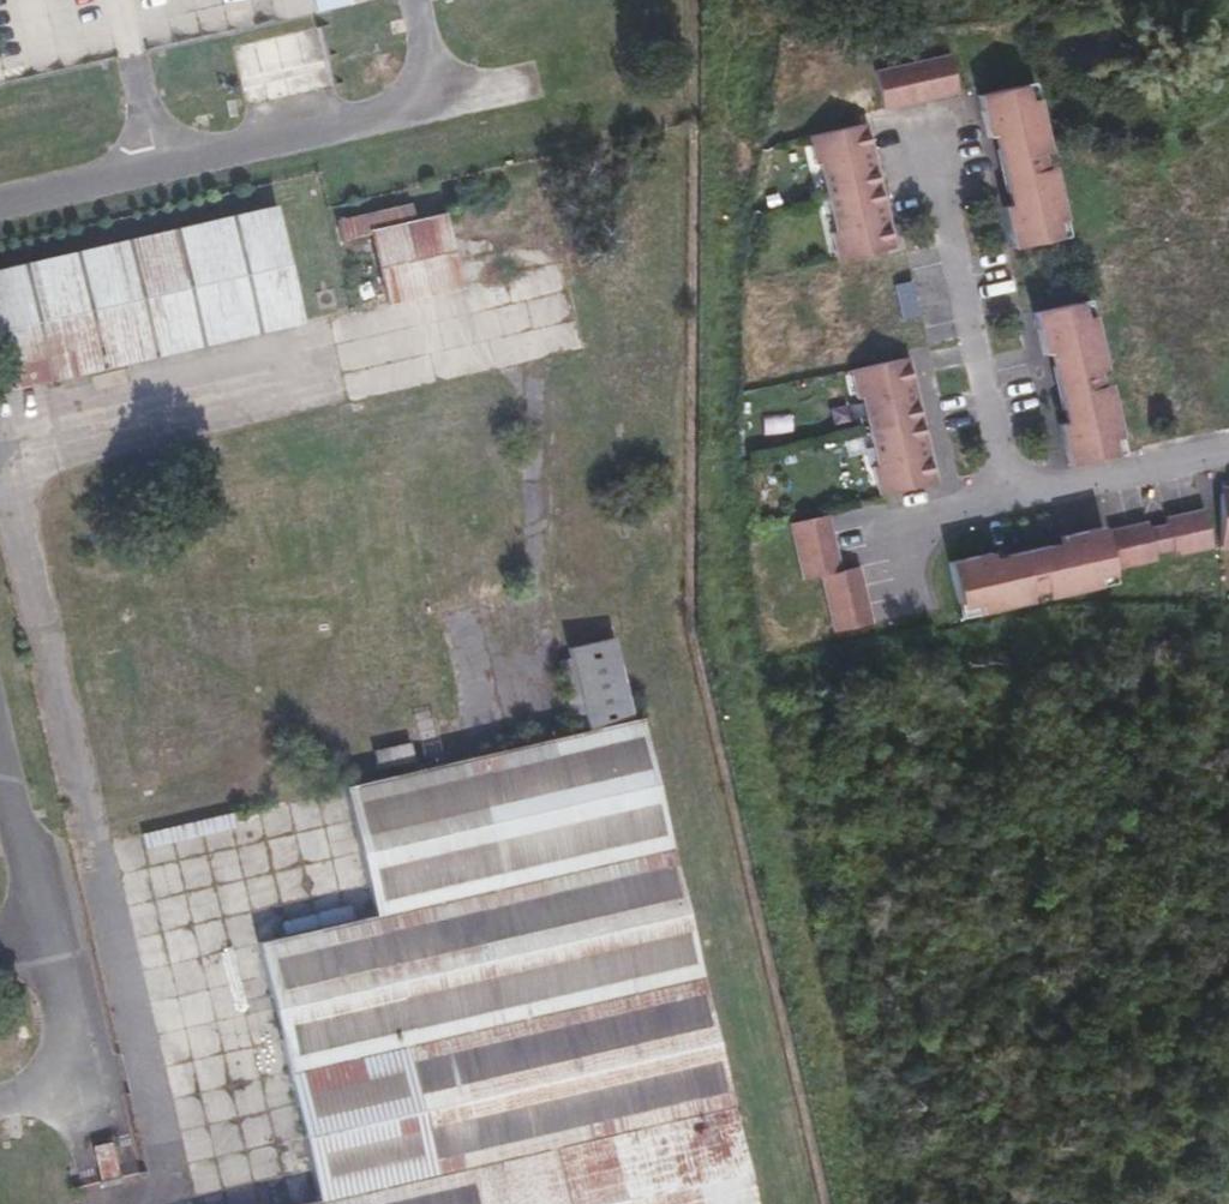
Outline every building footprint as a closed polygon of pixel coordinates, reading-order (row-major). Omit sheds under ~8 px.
[(957,60),(880,77),(889,115),(965,98),(957,60)] [(1031,89),(983,100),(992,139),(998,138),(1015,213),(1009,215),(1018,253),(1066,243),(1062,227),(1070,225),(1058,171),(1050,173),(1047,159),(1054,158),(1043,104),(1035,105),(1031,89)] [(871,126),(813,139),(819,168),(823,168),(839,234),(835,236),(841,265),(900,252),(886,189),(871,126)] [(298,321),(270,204),(0,266),(0,355),(8,389),(298,321)] [(386,303),(459,285),(442,214),(414,220),(410,204),(335,220),(340,239),(368,233),(386,303)] [(907,256),(868,265),(877,304),(884,303),(887,318),(881,320),(890,359),(928,351),(919,311),(911,313),(908,297),(915,296),(907,256)] [(1072,471),(1120,460),(1117,444),(1124,442),(1112,388),(1104,390),(1101,376),(1109,374),(1097,321),(1090,322),(1086,306),(1038,317),(1047,356),(1052,355),(1069,430),(1063,431),(1072,471)] [(911,360),(853,373),(860,402),(864,401),(878,469),(874,470),(881,499),(939,486),(925,423),(911,360)] [(1154,524),(1114,533),(1123,571),(1162,562),(1160,556),(1176,553),(1178,559),(1217,550),(1208,512),(1169,520),(1171,529),(1155,532),(1154,524)] [(831,517),(792,526),(805,582),(822,578),(835,634),(874,626),(861,570),(843,573),(831,517)] [(992,555),(953,563),(964,611),(980,607),(982,615),(1036,603),(1034,596),(1048,593),(1049,600),(1103,589),(1101,581),(1118,577),(1107,529),(1068,538),(1069,544),(993,560),(992,555)] [(718,1063),(680,895),(638,716),(632,717),(612,635),(566,646),(578,699),(565,702),(569,717),(581,714),(585,728),(344,785),(373,915),(257,941),(266,979),(316,1197),(285,1203),(752,1203),(718,1063)] [(376,768),(412,759),(408,741),(371,750),(376,768)] [(118,1176),(110,1141),(92,1145),(100,1180),(118,1176)]
